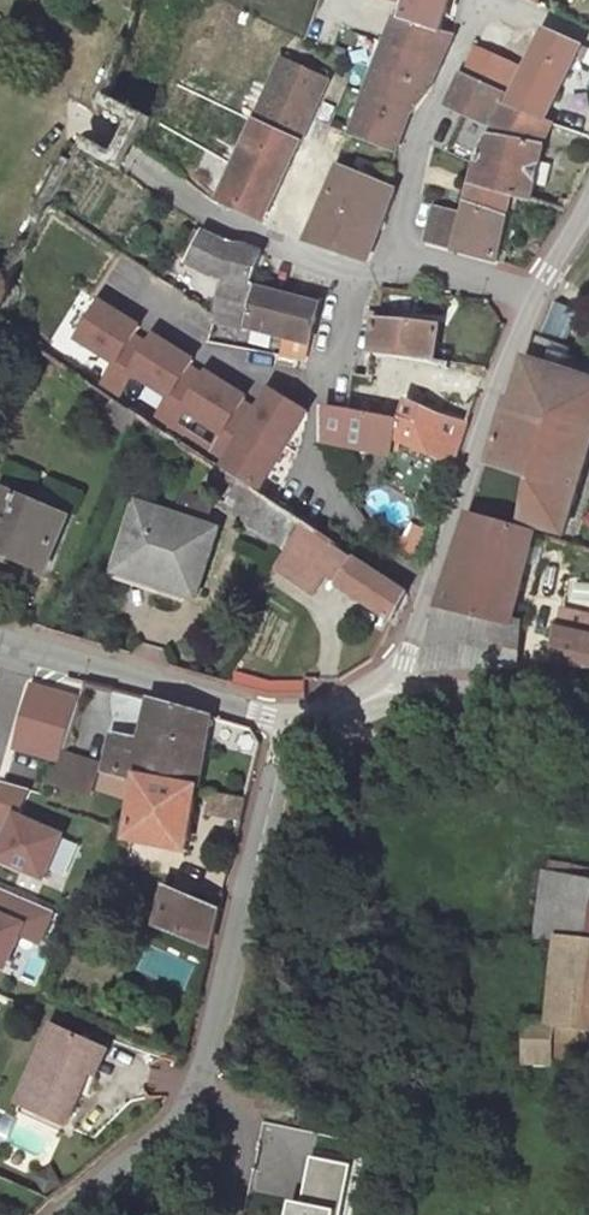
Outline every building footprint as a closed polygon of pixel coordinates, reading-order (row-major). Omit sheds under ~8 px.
[(449,0),(389,0),(401,3),(397,19),(419,26),(440,32),(449,0)] [(394,27),(374,74),(366,99),(352,134),(396,151),(410,115),(427,92),(453,35),(440,32),(419,26),(397,19),(394,27)] [(546,31),(508,109),(507,110),(542,123),(543,122),(576,58),(588,65),(588,50),(546,31)] [(462,76),(505,95),(508,97),(522,70),(473,48),(462,76)] [(288,54),(285,61),(326,80),(329,73),(288,54)] [(285,61),(284,61),(220,199),(263,221),(328,81),(326,80),(285,61)] [(505,95),(462,76),(447,106),(489,126),(505,95)] [(132,97),(115,88),(112,96),(129,105),(132,97)] [(478,162),(473,184),(519,196),(530,200),(534,184),(539,162),(543,146),(552,125),(551,125),(543,122),(542,123),(507,110),(508,109),(505,108),(478,162)] [(578,124),(556,117),(551,125),(552,125),(581,134),(584,128),(578,126),(578,124)] [(551,165),(539,162),(534,184),(546,187),(551,165)] [(308,241),(367,262),(394,190),(339,167),(308,241)] [(519,196),(473,184),(456,251),(498,262),(509,208),(516,210),(519,196)] [(570,202),(561,198),(558,208),(566,210),(570,202)] [(458,212),(434,206),(425,241),(449,248),(458,212)] [(203,233),(195,229),(182,254),(180,258),(188,263),(189,262),(203,233)] [(229,245),(203,233),(189,262),(188,263),(180,258),(171,253),(157,278),(184,296),(201,267),(214,274),(228,279),(216,320),(246,328),(246,326),(256,285),(252,284),(263,255),(246,248),(229,245)] [(151,273),(131,305),(138,310),(157,278),(151,273)] [(563,280),(538,336),(561,345),(585,291),(563,280)] [(314,300),(256,285),(246,326),(288,337),(309,343),(316,316),(310,315),(314,300)] [(314,300),(310,315),(316,316),(320,302),(314,300)] [(368,376),(354,373),(347,410),(399,420),(405,397),(441,414),(450,362),(435,360),(440,324),(376,320),(377,313),(369,312),(368,320),(376,321),(368,376)] [(32,344),(11,330),(7,344),(26,353),(32,344)] [(538,336),(528,360),(588,380),(588,364),(568,358),(571,349),(561,345),(538,336)] [(288,337),(282,356),(305,361),(309,343),(288,337)] [(188,401),(110,349),(87,382),(88,382),(114,399),(138,415),(137,418),(163,436),(188,401)] [(526,360),(524,368),(525,368),(516,397),(512,395),(472,515),(520,530),(522,523),(565,534),(588,456),(588,380),(528,360),(526,360)] [(488,369),(450,362),(441,414),(469,423),(477,399),(488,369)] [(347,410),(325,408),(323,429),(323,442),(346,445),(390,454),(395,436),(454,466),(469,423),(441,414),(405,397),(399,420),(347,410)] [(298,456),(306,428),(275,420),(277,410),(264,406),(261,416),(238,411),(237,413),(232,411),(226,426),(231,427),(228,436),(219,427),(210,428),(205,421),(206,413),(188,401),(163,436),(238,487),(297,525),(305,529),(315,536),(331,513),(286,482),(298,456)] [(226,426),(206,413),(205,421),(210,428),(219,427),(228,436),(231,427),(226,426)] [(297,525),(238,487),(223,509),(282,548),(297,525)] [(3,489),(0,495),(0,561),(7,565),(11,556),(45,571),(68,517),(3,489)] [(183,498),(178,516),(204,525),(211,506),(183,498)] [(178,516),(140,504),(118,572),(157,585),(155,592),(161,594),(163,587),(197,598),(219,529),(204,525),(178,516)] [(520,530),(472,515),(441,604),(424,670),(515,668),(522,623),(513,621),(536,536),(536,535),(520,530)] [(315,536),(305,529),(279,569),(313,592),(327,571),(342,581),(340,584),(394,619),(406,595),(315,536)] [(157,585),(118,572),(114,573),(113,578),(155,592),(157,585)] [(560,631),(558,639),(554,667),(588,666),(588,615),(562,609),(560,631)] [(558,639),(549,638),(546,667),(554,667),(558,639)] [(85,682),(27,667),(19,684),(21,685),(18,695),(75,711),(85,682)] [(210,717),(150,699),(142,732),(141,741),(136,741),(113,735),(105,766),(103,766),(102,770),(136,781),(137,777),(197,788),(210,717)] [(98,764),(62,753),(53,780),(52,784),(89,795),(98,764)] [(137,777),(136,781),(128,830),(126,839),(186,851),(197,788),(137,777)] [(64,836),(20,817),(29,793),(2,782),(0,786),(0,830),(3,832),(0,838),(0,868),(43,886),(64,836)] [(246,799),(213,792),(207,811),(241,817),(246,799)] [(566,864),(551,862),(544,864),(534,869),(528,890),(526,906),(540,910),(545,872),(588,881),(588,870),(566,864)] [(545,872),(540,910),(537,939),(557,941),(588,945),(588,881),(545,872)] [(205,905),(166,886),(157,924),(208,948),(221,899),(218,899),(205,905)] [(54,914),(0,891),(0,973),(3,974),(19,937),(40,947),(54,914)] [(557,941),(549,1022),(588,1026),(588,945),(557,941)] [(549,1022),(526,1020),(524,1056),(552,1057),(588,1057),(588,1026),(549,1022)] [(97,1045),(54,1025),(18,1104),(67,1125),(90,1072),(86,1070),(97,1045)] [(108,1050),(97,1045),(86,1070),(90,1072),(97,1075),(108,1050)] [(552,1057),(552,1060),(571,1061),(571,1071),(588,1072),(588,1057),(552,1057)] [(312,1145),(301,1199),(283,1197),(279,1214),(343,1214),(355,1153),(312,1145)]
